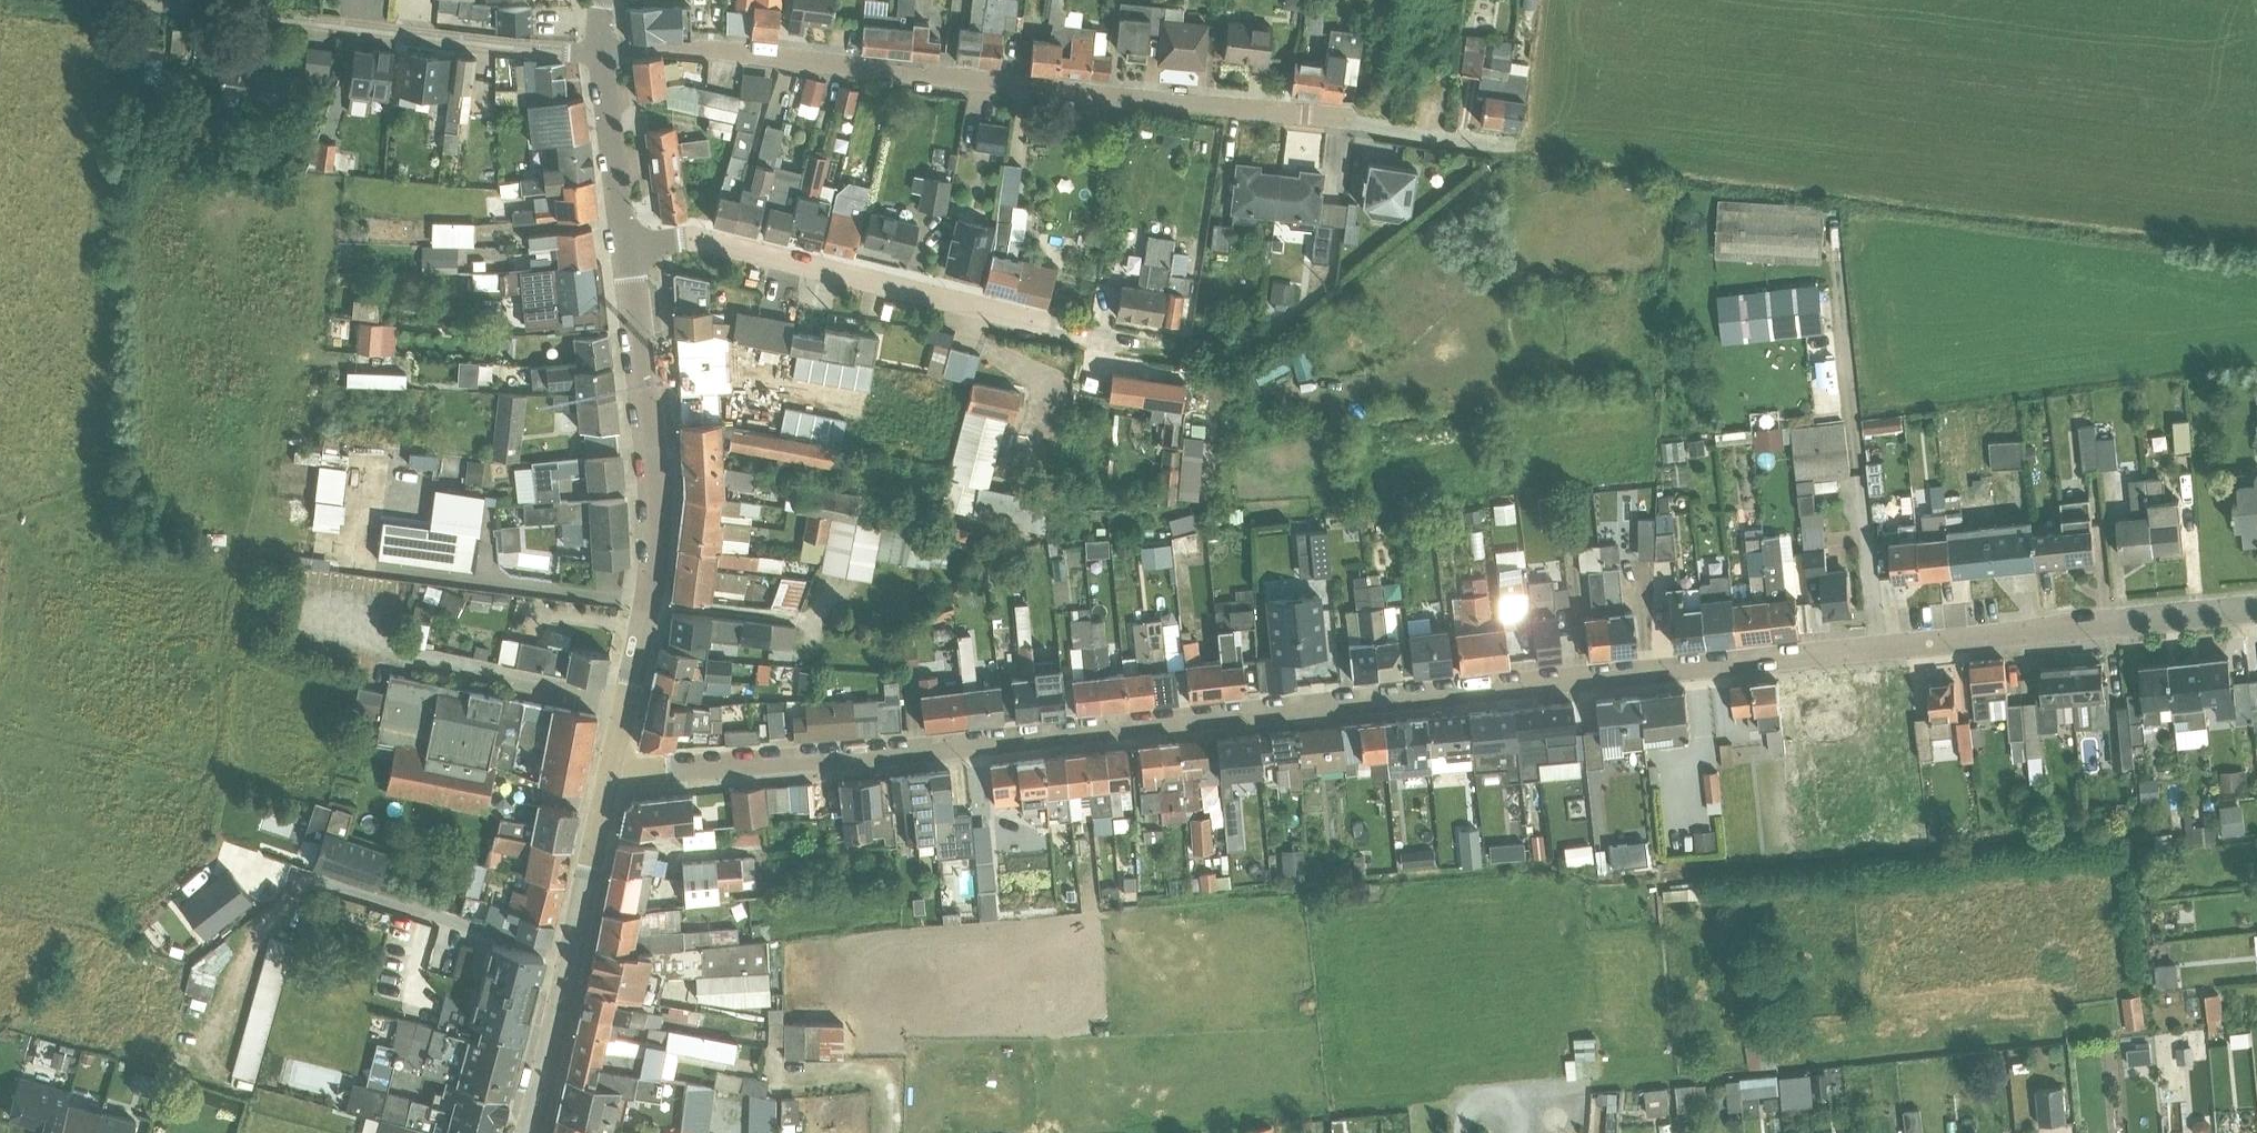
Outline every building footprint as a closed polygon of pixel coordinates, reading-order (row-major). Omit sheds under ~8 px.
[(374,12),(375,0),(331,0),(331,9),(374,12)] [(439,10),(459,11),(458,16),(499,19),(499,29),(531,28),(531,7),(501,8),(501,6),(472,4),(473,0),(440,0),(439,10)] [(738,11),(754,13),(752,37),(777,39),(781,0),(740,0),(738,11)] [(788,32),(803,34),(805,23),(832,26),(836,0),(792,0),(788,32)] [(890,16),(886,53),(911,56),(914,23),(917,0),(901,0),(899,16),(890,16)] [(987,0),(973,0),(970,29),(961,28),(958,61),(980,64),(982,39),(983,40),(984,28),(983,29),(987,0)] [(980,64),(1001,67),(1001,65),(1005,31),(1004,31),(1006,14),(1017,15),(1019,0),(987,0),(983,29),(984,28),(983,40),(982,39),(980,64)] [(1067,0),(1053,0),(1049,22),(1064,24),(1067,0)] [(1151,19),(1152,6),(1122,3),(1117,48),(1128,49),(1127,60),(1146,62),(1149,33),(1151,19)] [(626,8),(630,41),(662,40),(692,41),(691,6),(626,8)] [(1151,19),(1149,33),(1163,34),(1160,63),(1204,67),(1208,25),(1183,22),(1164,20),(1166,8),(1152,6),(1151,19)] [(1323,33),(1325,10),(1306,9),(1304,31),(1323,33)] [(865,32),(863,48),(863,51),(886,53),(890,16),(878,14),(867,13),(865,32)] [(1268,71),(1273,26),(1228,21),(1224,59),(1253,63),(1252,69),(1268,71)] [(914,23),(911,56),(939,59),(941,40),(928,38),(930,24),(915,23),(914,23)] [(1062,43),(1059,73),(1109,80),(1109,78),(1112,56),(1094,54),(1097,29),(1080,27),(1064,25),(1063,32),(1062,43)] [(1332,28),(1327,64),(1323,98),(1342,101),(1348,56),(1361,58),(1364,32),(1332,28)] [(174,29),(171,49),(185,51),(187,30),(174,29)] [(129,30),(127,55),(147,57),(145,76),(145,81),(154,82),(153,90),(160,90),(194,93),(195,73),(162,70),(165,33),(129,30)] [(1059,73),(1062,43),(1062,31),(1052,30),(1051,42),(1034,40),(1031,71),(1059,73)] [(1511,71),(1512,63),(1513,42),(1495,39),(1492,66),(1483,65),(1486,38),(1467,35),(1462,75),(1480,77),(1478,94),(1485,95),(1481,124),(1501,127),(1511,71)] [(330,75),(333,51),(308,48),(306,72),(330,75)] [(349,96),(388,101),(395,52),(374,49),(374,51),(355,48),(349,96)] [(403,54),(398,94),(431,99),(427,129),(446,132),(448,120),(450,101),(447,101),(450,76),(437,75),(439,59),(403,54)] [(446,132),(444,151),(458,153),(460,134),(459,134),(461,121),(464,92),(473,93),(477,58),(456,56),(450,101),(448,120),(446,132)] [(663,57),(634,60),(638,99),(645,98),(667,95),(668,106),(735,121),(737,121),(739,106),(740,99),(705,91),(685,86),(667,88),(666,77),(680,76),(678,62),(664,64),(663,57)] [(1295,64),(1292,94),(1323,98),(1327,64),(1295,60),(1294,64),(1295,64)] [(564,64),(537,66),(537,61),(525,62),(528,103),(540,101),(567,99),(564,64)] [(1511,71),(1501,127),(1520,129),(1529,65),(1512,63),(1511,71)] [(529,104),(524,65),(516,66),(519,104),(529,104)] [(105,67),(105,80),(113,80),(114,68),(105,67)] [(302,102),(305,79),(224,68),(221,90),(302,102)] [(826,82),(808,77),(803,102),(821,106),(826,82)] [(862,90),(842,86),(837,110),(857,114),(862,90)] [(517,90),(496,90),(496,102),(517,102),(517,90)] [(545,178),(522,181),(523,194),(564,190),(563,183),(574,181),(574,182),(594,180),(589,137),(585,98),(529,105),(533,144),(535,144),(552,143),(555,169),(544,170),(545,178)] [(723,185),(714,222),(715,223),(758,233),(766,198),(768,193),(776,164),(785,131),(768,127),(757,165),(747,162),(755,133),(760,111),(739,106),(737,121),(736,125),(740,126),(739,129),(732,155),(724,185),(723,185)] [(495,119),(487,119),(488,128),(496,128),(495,119)] [(730,138),(734,124),(711,119),(707,133),(730,138)] [(979,121),(975,150),(1004,153),(1007,125),(979,121)] [(678,159),(684,158),(711,155),(709,140),(682,143),(682,142),(675,143),(674,130),(675,130),(675,128),(648,131),(648,133),(650,133),(657,187),(655,187),(655,189),(662,188),(666,220),(663,220),(663,222),(688,219),(684,185),(681,186),(678,159)] [(332,170),(336,144),(321,141),(317,168),(332,170)] [(805,172),(787,240),(788,241),(789,239),(797,241),(797,243),(821,249),(832,202),(836,185),(822,182),(827,159),(809,155),(808,158),(805,172)] [(951,155),(948,169),(954,170),(957,156),(951,155)] [(1275,219),(1280,173),(1261,171),(1262,165),(1236,162),(1230,214),(1233,214),(1232,221),(1258,224),(1259,217),(1275,219)] [(1363,178),(1362,191),(1364,191),(1362,205),(1366,208),(1371,216),(1398,220),(1410,211),(1417,170),(1369,162),(1366,178),(1363,178)] [(772,207),(764,235),(787,240),(805,172),(776,164),(768,193),(766,198),(776,201),(774,207),(772,207)] [(1001,202),(997,242),(985,289),(998,292),(997,296),(1010,299),(1011,296),(1049,305),(1058,268),(1007,256),(1009,239),(1025,241),(1028,206),(1016,205),(1021,167),(1007,165),(1001,202)] [(1280,173),(1275,219),(1291,220),(1290,228),(1314,231),(1311,261),(1331,263),(1335,225),(1345,226),(1347,204),(1323,201),(1326,172),(1300,169),(1299,175),(1280,173)] [(926,177),(920,208),(946,213),(952,182),(926,177)] [(594,180),(574,182),(576,194),(535,198),(536,210),(513,212),(514,224),(598,215),(594,180)] [(834,212),(825,250),(856,257),(861,233),(868,202),(867,202),(870,184),(857,181),(851,180),(839,190),(834,212)] [(522,181),(500,183),(502,196),(523,194),(522,181)] [(1719,200),(1715,260),(1822,265),(1825,206),(1719,200)] [(1348,202),(1344,242),(1357,243),(1359,223),(1355,223),(1357,203),(1348,202)] [(873,213),(865,244),(911,255),(919,224),(873,213)] [(948,253),(944,270),(983,280),(996,228),(957,218),(954,230),(953,230),(947,253),(948,253)] [(435,223),(434,245),(459,246),(475,246),(475,224),(435,223)] [(1215,224),(1211,250),(1230,252),(1233,226),(1215,224)] [(558,250),(595,246),(593,228),(529,235),(530,247),(558,244),(558,250)] [(1117,316),(1161,322),(1174,240),(1148,236),(1140,286),(1121,283),(1117,307),(1118,308),(1117,316)] [(1191,243),(1174,240),(1161,322),(1179,325),(1184,295),(1190,296),(1193,278),(1185,277),(1191,243)] [(459,273),(459,246),(423,246),(423,273),(459,273)] [(595,246),(558,250),(559,259),(549,260),(548,257),(531,258),(533,270),(597,263),(595,246)] [(1130,267),(1131,250),(1118,249),(1116,266),(1130,267)] [(533,270),(503,273),(503,289),(503,291),(525,289),(529,326),(535,325),(556,324),(557,332),(574,330),(575,331),(608,327),(601,262),(597,263),(533,270)] [(503,273),(473,273),(473,289),(503,289),(503,273)] [(790,349),(793,332),(795,323),(737,314),(736,322),(713,319),(709,280),(677,273),(674,275),(677,335),(713,333),(790,349)] [(1273,282),(1270,302),(1276,303),(1275,309),(1286,310),(1287,305),(1293,306),(1296,285),(1273,282)] [(1821,282),(1718,293),(1724,348),(1827,338),(1821,282)] [(344,295),(344,312),(370,312),(370,295),(344,295)] [(360,323),(359,340),(382,342),(383,325),(360,323)] [(558,338),(529,342),(532,369),(579,363),(579,368),(585,367),(585,368),(613,366),(612,363),(611,363),(610,353),(611,353),(611,350),(610,350),(609,343),(610,343),(610,340),(609,340),(607,330),(609,330),(608,327),(575,331),(574,330),(557,332),(558,338)] [(793,332),(790,349),(874,365),(880,338),(825,328),(823,338),(793,332)] [(943,376),(951,347),(954,333),(942,330),(928,329),(925,340),(935,343),(927,373),(943,376)] [(951,347),(943,376),(973,383),(980,355),(951,347)] [(466,379),(467,355),(448,354),(447,378),(466,379)] [(579,368),(579,363),(532,369),(535,389),(578,384),(579,395),(617,396),(613,366),(585,368),(579,369),(579,368)] [(348,373),(348,386),(407,389),(408,375),(348,373)] [(1142,402),(1145,379),(1111,375),(1108,398),(1142,402)] [(726,425),(732,427),(764,433),(760,378),(688,379),(692,423),(725,421),(726,425)] [(1145,379),(1142,402),(1154,404),(1151,420),(1164,422),(1162,445),(1163,445),(1159,503),(1177,503),(1186,402),(1182,401),(1184,384),(1145,379)] [(965,416),(954,463),(943,508),(973,516),(973,519),(1045,533),(1051,501),(989,488),(1007,418),(1014,420),(1021,393),(973,383),(971,391),(965,416)] [(501,392),(493,457),(521,461),(528,406),(529,395),(527,395),(501,392)] [(579,395),(555,394),(555,410),(563,410),(579,410),(581,430),(586,429),(589,456),(620,453),(617,430),(620,430),(617,396),(579,395)] [(1901,416),(1863,420),(1864,434),(1903,430),(1901,416)] [(815,443),(835,446),(840,422),(823,419),(815,443)] [(725,421),(692,423),(682,424),(684,469),(724,467),(723,447),(730,448),(732,427),(726,425),(725,421)] [(2190,421),(2174,422),(2176,455),(2192,454),(2190,421)] [(1792,429),(1794,443),(1799,484),(1839,479),(1852,478),(1846,423),(1792,429)] [(2096,426),(2101,470),(2118,469),(2114,424),(2096,426)] [(1753,431),(1754,442),(1755,452),(1786,449),(1785,444),(1794,443),(1792,429),(1792,426),(1753,431)] [(2101,470),(2096,426),(2079,427),(2083,472),(2101,470)] [(732,427),(730,448),(778,456),(777,463),(836,474),(840,447),(835,446),(815,443),(764,433),(732,427)] [(2156,428),(2141,430),(2144,445),(2158,443),(2156,428)] [(1754,442),(1753,431),(1717,435),(1718,446),(1754,442)] [(325,437),(324,444),(340,445),(340,438),(325,437)] [(928,454),(941,457),(945,441),(932,437),(928,454)] [(1184,437),(1179,500),(1198,501),(1203,438),(1184,437)] [(1705,439),(1689,441),(1690,456),(1706,454),(1705,439)] [(2027,463),(2025,447),(2024,440),(1990,442),(1992,471),(2027,469),(2027,463)] [(1685,442),(1662,444),(1664,463),(1687,461),(1685,442)] [(2025,447),(2027,463),(2037,462),(2036,447),(2025,447)] [(410,451),(409,464),(436,467),(437,454),(410,451)] [(321,465),(322,455),(296,452),(294,462),(321,465)] [(322,455),(321,465),(320,469),(347,473),(348,470),(349,470),(350,457),(322,453),(322,455)] [(620,453),(589,456),(534,462),(538,501),(562,500),(560,478),(588,475),(589,487),(625,483),(622,453),(620,453)] [(469,461),(467,483),(483,485),(485,462),(469,461)] [(1883,462),(1867,463),(1871,495),(1886,493),(1883,462)] [(724,467),(684,469),(686,494),(726,499),(725,481),(729,482),(728,489),(759,494),(761,487),(768,487),(770,475),(728,466),(724,467)] [(347,473),(320,469),(314,530),(341,533),(347,473)] [(2232,475),(2237,529),(2244,528),(2245,545),(2256,544),(2256,476),(2256,473),(2232,475)] [(2147,480),(2154,557),(2155,556),(2155,553),(2161,553),(2161,556),(2186,553),(2181,500),(2166,502),(2163,478),(2147,480)] [(1839,479),(1799,484),(1802,515),(1816,513),(1814,494),(1841,491),(1839,479)] [(2154,557),(2147,480),(2130,482),(2133,517),(2119,518),(2123,559),(2125,559),(2125,558),(2153,555),(2153,557),(2154,557)] [(809,513),(855,521),(861,495),(802,482),(799,493),(788,491),(785,508),(809,513)] [(487,495),(470,493),(438,488),(433,528),(383,521),(378,560),(477,573),(482,535),(465,533),(467,519),(484,522),(486,504),(487,495)] [(1918,539),(1922,579),(1953,575),(1945,498),(1944,488),(1932,490),(1935,516),(1925,517),(1927,539),(1918,539)] [(685,519),(751,528),(753,516),(760,517),(761,505),(726,499),(686,494),(683,518),(685,519)] [(487,495),(486,504),(496,505),(497,497),(487,495)] [(1961,496),(1945,498),(1953,575),(2021,568),(2037,567),(2038,567),(2034,532),(2033,522),(1964,528),(1961,496)] [(562,500),(538,501),(524,502),(525,523),(573,521),(573,522),(584,521),(585,545),(593,544),(594,561),(629,564),(628,543),(629,543),(626,498),(570,501),(569,500),(562,500)] [(1553,498),(1539,500),(1543,533),(1558,531),(1553,498)] [(2065,529),(2068,564),(2097,561),(2090,501),(2062,504),(2065,529)] [(1471,504),(1453,506),(1455,518),(1472,516),(1471,504)] [(1515,504),(1494,506),(1496,526),(1517,524),(1515,504)] [(1163,527),(1188,520),(1184,505),(1159,511),(1163,527)] [(287,517),(315,518),(316,509),(288,507),(287,517)] [(1816,513),(1802,515),(1809,579),(1818,578),(1819,588),(1823,588),(1825,616),(1852,613),(1848,569),(1828,571),(1825,541),(1824,541),(1822,525),(1824,525),(1823,512),(1816,513)] [(855,521),(809,513),(800,558),(824,561),(822,569),(872,580),(877,557),(929,568),(930,564),(947,568),(952,541),(855,521)] [(1656,536),(1655,561),(1677,560),(1674,515),(1657,516),(1656,536)] [(679,547),(748,554),(751,528),(685,519),(683,518),(679,547)] [(507,519),(490,519),(490,541),(507,540),(507,519)] [(1655,561),(1656,536),(1653,536),(1653,521),(1638,521),(1638,562),(1655,561)] [(944,523),(941,533),(965,542),(969,531),(944,523)] [(1922,579),(1918,539),(1916,525),(1900,526),(1900,532),(1887,533),(1891,565),(1893,564),(1895,582),(1897,582),(1897,581),(1922,579)] [(1733,586),(1739,642),(1774,639),(1764,539),(1763,529),(1746,531),(1752,584),(1733,586)] [(2034,532),(2038,567),(2068,564),(2065,529),(2034,532)] [(1327,531),(1297,534),(1300,578),(1330,575),(1327,531)] [(1075,551),(1098,551),(1098,534),(1075,534),(1075,551)] [(1784,563),(1794,562),(1791,536),(1781,537),(1784,563)] [(1764,539),(1774,639),(1815,634),(1811,604),(1799,605),(1794,562),(1784,563),(1781,537),(1764,539)] [(1169,546),(1141,549),(1144,569),(1171,566),(1169,546)] [(1600,547),(1611,656),(1636,654),(1634,635),(1636,635),(1634,612),(1624,613),(1618,546),(1600,547)] [(677,562),(716,568),(717,565),(782,573),(783,559),(748,554),(679,547),(677,562)] [(1611,656),(1600,547),(1579,549),(1581,574),(1589,573),(1592,617),(1585,618),(1588,658),(1611,656)] [(1505,627),(1505,630),(1533,627),(1528,583),(1525,550),(1497,553),(1505,627)] [(285,553),(284,565),(310,568),(311,557),(285,553)] [(1065,559),(1053,560),(1055,581),(1068,579),(1065,559)] [(716,568),(677,562),(673,598),(713,602),(714,588),(746,594),(748,572),(716,568)] [(1368,577),(1379,680),(1414,676),(1410,648),(1400,650),(1396,607),(1384,609),(1381,575),(1368,577)] [(1702,589),(1708,646),(1739,642),(1733,586),(1732,576),(1714,578),(1715,585),(1702,586),(1702,589)] [(782,577),(771,607),(796,611),(806,580),(782,577)] [(1379,680),(1368,577),(1353,578),(1357,612),(1347,613),(1354,683),(1379,680)] [(1472,581),(1483,669),(1509,666),(1505,630),(1505,627),(1492,628),(1487,579),(1472,581)] [(1458,646),(1461,672),(1483,669),(1472,581),(1460,582),(1462,598),(1453,599),(1458,646)] [(1528,583),(1533,627),(1537,663),(1561,660),(1556,609),(1554,591),(1553,581),(1528,583)] [(415,583),(412,595),(419,597),(420,590),(426,592),(423,600),(438,605),(459,616),(467,599),(471,599),(470,610),(488,612),(490,603),(491,604),(493,592),(473,590),(473,591),(464,591),(464,599),(442,589),(428,585),(427,587),(421,585),(421,584),(415,583)] [(1400,583),(1384,585),(1386,601),(1402,599),(1400,583)] [(1708,646),(1702,589),(1687,591),(1686,588),(1667,591),(1670,620),(1674,620),(1677,649),(1708,646)] [(1219,639),(1224,696),(1246,694),(1241,629),(1255,629),(1253,589),(1236,590),(1236,601),(1215,603),(1219,639)] [(1554,591),(1556,609),(1570,607),(1568,589),(1554,591)] [(1271,659),(1257,660),(1260,692),(1296,688),(1293,660),(1326,657),(1321,597),(1267,601),(1271,659)] [(414,605),(407,644),(425,648),(433,609),(414,605)] [(1000,685),(1004,721),(1040,717),(1034,663),(1028,605),(1015,607),(1023,678),(1000,681),(1000,685)] [(1062,680),(1066,714),(1101,710),(1093,623),(1090,609),(1072,611),(1073,621),(1071,621),(1074,650),(1071,650),(1074,679),(1062,680)] [(669,639),(669,650),(696,655),(706,656),(708,643),(708,639),(709,632),(741,635),(740,642),(740,645),(770,648),(770,646),(792,649),(797,626),(675,613),(669,639)] [(1410,648),(1414,676),(1461,672),(1458,646),(1449,647),(1447,630),(1430,631),(1429,619),(1407,621),(1410,648)] [(1093,623),(1101,710),(1128,707),(1124,673),(1112,675),(1106,621),(1093,623)] [(1146,622),(1154,704),(1189,700),(1184,651),(1166,653),(1163,621),(1146,622)] [(1124,673),(1128,707),(1154,704),(1146,622),(1134,624),(1138,658),(1123,660),(1124,673)] [(504,638),(499,663),(604,684),(610,655),(569,647),(571,635),(550,631),(547,647),(504,638)] [(709,632),(708,639),(740,642),(741,635),(709,632)] [(1184,651),(1189,700),(1224,696),(1219,639),(1192,642),(1191,632),(1182,633),(1184,651)] [(963,689),(968,725),(1004,721),(1000,685),(978,687),(972,635),(957,637),(963,689)] [(917,647),(904,648),(907,667),(919,665),(917,647)] [(657,668),(691,677),(696,655),(669,650),(661,649),(657,668)] [(691,677),(705,679),(708,658),(706,656),(696,655),(691,677)] [(746,655),(745,675),(761,676),(762,656),(746,655)] [(705,679),(708,680),(730,683),(733,661),(708,658),(705,679)] [(2201,668),(2205,704),(2217,702),(2218,719),(2236,717),(2237,725),(2255,723),(2251,682),(2232,684),(2229,658),(2200,661),(2201,668)] [(2029,761),(2023,705),(2009,706),(2005,660),(1971,664),(1976,720),(1992,718),(1993,718),(1991,700),(2006,699),(2008,719),(2011,742),(2012,742),(2014,762),(2029,761)] [(1034,663),(1040,717),(1066,714),(1062,680),(1060,661),(1034,663)] [(2169,665),(2175,721),(2178,750),(2209,746),(2205,704),(2201,668),(2194,669),(2194,662),(2169,665)] [(2128,708),(2132,747),(2146,745),(2145,733),(2154,732),(2153,723),(2175,721),(2169,665),(2143,667),(2146,695),(2127,696),(2128,708)] [(2071,668),(2076,722),(2077,730),(2109,728),(2113,770),(2134,768),(2132,747),(2128,708),(2111,709),(2109,686),(2104,686),(2103,666),(2071,668)] [(670,694),(670,696),(701,703),(703,693),(704,690),(706,691),(708,680),(705,679),(691,677),(657,668),(653,684),(666,686),(666,691),(670,694)] [(2023,705),(2029,761),(2031,785),(2045,783),(2040,734),(2060,732),(2059,723),(2076,722),(2071,668),(2040,671),(2042,691),(2038,691),(2039,703),(2023,705)] [(800,670),(798,691),(816,693),(818,671),(800,670)] [(396,747),(496,765),(512,768),(516,746),(544,751),(538,782),(583,791),(598,717),(391,676),(387,694),(360,689),(354,714),(382,720),(377,744),(396,747)] [(968,725),(963,689),(939,692),(938,677),(920,680),(925,730),(968,725)] [(1778,682),(1783,721),(1814,718),(1817,742),(1837,740),(1834,708),(1831,677),(1778,682)] [(704,690),(703,693),(731,695),(732,684),(730,683),(708,680),(706,691),(704,690)] [(1783,721),(1778,682),(1732,687),(1735,717),(1749,715),(1750,730),(1768,729),(1770,753),(1786,751),(1786,749),(1783,721)] [(806,717),(794,718),(796,740),(902,732),(898,683),(885,684),(886,702),(805,704),(806,717)] [(1932,720),(1916,721),(1920,760),(1936,759),(1934,739),(1952,737),(1951,722),(1959,721),(1955,683),(1929,686),(1932,720)] [(644,725),(690,731),(722,731),(722,704),(709,704),(709,709),(669,705),(670,696),(670,694),(666,691),(652,689),(644,725)] [(1638,698),(1643,737),(1675,734),(1676,742),(1691,740),(1687,692),(1638,698)] [(1643,737),(1638,698),(1596,702),(1599,734),(1584,735),(1588,770),(1605,769),(1604,759),(1624,757),(1624,751),(1644,749),(1643,737)] [(1993,718),(1992,718),(1992,720),(2008,719),(2006,699),(1991,700),(1993,718)] [(783,701),(767,702),(770,738),(786,736),(783,701)] [(1543,708),(1549,763),(1578,760),(1572,705),(1543,708)] [(1834,708),(1837,740),(1855,738),(1852,706),(1834,708)] [(1514,711),(1522,782),(1542,779),(1540,764),(1549,763),(1543,708),(1514,711)] [(1470,715),(1474,760),(1475,770),(1475,774),(1477,789),(1508,785),(1507,783),(1522,782),(1514,711),(1470,715)] [(1427,719),(1431,756),(1447,754),(1448,763),(1474,760),(1470,715),(1427,719)] [(1384,724),(1390,779),(1391,793),(1398,792),(1397,779),(1433,774),(1431,756),(1427,719),(1384,724)] [(1973,747),(1971,729),(1970,722),(1957,724),(1960,750),(1962,750),(1963,763),(1974,762),(1973,747)] [(1341,728),(1345,771),(1347,782),(1357,781),(1355,762),(1371,761),(1374,780),(1390,779),(1384,724),(1341,728)] [(690,731),(644,725),(640,745),(674,747),(675,739),(688,740),(690,731)] [(1971,729),(1973,747),(1984,746),(1982,727),(1971,729)] [(1297,732),(1302,779),(1317,777),(1317,774),(1345,771),(1341,728),(1297,732)] [(760,730),(725,731),(726,745),(760,743),(760,730)] [(1258,736),(1261,763),(1279,761),(1280,770),(1288,769),(1291,794),(1304,793),(1302,779),(1297,732),(1258,736)] [(1643,737),(1644,749),(1644,751),(1676,748),(1676,742),(1675,734),(1643,737)] [(1217,742),(1221,784),(1228,851),(1246,849),(1244,823),(1242,823),(1240,799),(1234,800),(1232,780),(1262,777),(1261,763),(1258,736),(1217,740),(1217,742)] [(1179,744),(1188,821),(1191,821),(1193,854),(1213,854),(1211,817),(1196,818),(1195,811),(1201,811),(1198,787),(1221,784),(1217,742),(1207,743),(1207,741),(1179,744)] [(1160,793),(1162,822),(1162,824),(1188,821),(1179,744),(1159,746),(1164,785),(1160,793)] [(1733,745),(1721,746),(1724,769),(1736,767),(1733,745)] [(1164,785),(1159,746),(1139,748),(1142,772),(1138,773),(1142,813),(1145,812),(1146,823),(1162,822),(1160,793),(1164,785)] [(496,765),(396,747),(386,792),(487,812),(496,765)] [(1786,749),(1786,751),(1789,785),(1801,783),(1798,748),(1786,749)] [(1106,753),(1112,816),(1124,815),(1124,808),(1132,808),(1127,751),(1106,753)] [(1086,755),(1090,792),(1092,814),(1093,818),(1094,818),(1112,816),(1106,753),(1086,755)] [(1431,756),(1433,774),(1475,770),(1474,760),(1448,763),(1447,754),(1431,756)] [(1065,758),(1072,820),(1083,819),(1082,814),(1081,793),(1090,792),(1086,755),(1065,758)] [(1044,760),(1050,821),(1072,820),(1065,758),(1044,760)] [(1050,821),(1044,760),(991,766),(996,807),(1023,804),(1023,817),(1037,826),(1050,825),(1050,821)] [(930,774),(938,860),(976,856),(972,815),(955,817),(950,771),(930,774)] [(1720,772),(1704,774),(1707,803),(1708,802),(1709,814),(1723,813),(1722,801),(1723,801),(1720,772)] [(2246,772),(2221,773),(2223,792),(2247,790),(2246,772)] [(910,776),(918,844),(921,856),(933,854),(934,860),(938,860),(930,774),(910,776)] [(872,813),(884,811),(882,797),(877,798),(875,776),(839,780),(843,816),(872,813)] [(918,844),(910,776),(890,779),(893,810),(905,809),(908,845),(918,844)] [(2159,779),(2141,781),(2143,803),(2162,802),(2159,779)] [(788,786),(790,811),(815,809),(813,784),(788,786)] [(776,787),(778,812),(790,811),(788,786),(776,787)] [(764,788),(767,813),(778,812),(776,787),(764,788)] [(767,813),(764,788),(732,791),(735,827),(768,824),(767,813)] [(1081,793),(1082,814),(1092,814),(1090,792),(1081,793)] [(682,832),(703,829),(702,812),(693,812),(691,794),(675,796),(634,800),(626,808),(621,832),(656,835),(682,832)] [(316,802),(305,837),(321,843),(313,869),(378,890),(390,852),(348,838),(354,812),(336,806),(335,808),(316,802)] [(496,834),(572,849),(579,812),(537,803),(533,825),(500,818),(496,834)] [(2134,804),(2118,806),(2120,829),(2136,827),(2134,804)] [(2243,806),(2220,808),(2223,838),(2246,836),(2243,806)] [(884,811),(872,813),(872,817),(843,820),(845,841),(885,837),(886,845),(890,844),(890,848),(898,848),(893,810),(884,811)] [(2191,817),(2185,817),(2187,846),(2218,844),(2215,810),(2206,810),(2206,813),(2204,813),(2206,827),(2192,828),(2191,817)] [(1112,816),(1094,818),(1096,837),(1114,835),(1112,816)] [(703,829),(682,832),(684,848),(717,844),(715,828),(703,829)] [(1163,831),(1144,832),(1145,844),(1164,842),(1163,831)] [(1714,833),(1695,835),(1697,852),(1716,850),(1714,833)] [(572,849),(496,834),(493,848),(528,856),(524,876),(529,877),(564,885),(572,849)] [(1482,836),(1463,838),(1465,853),(1484,851),(1482,836)] [(1543,836),(1532,837),(1534,861),(1545,860),(1543,836)] [(613,872),(652,880),(653,874),(656,858),(659,848),(618,844),(613,872)] [(1525,845),(1506,846),(1507,861),(1526,860),(1525,845)] [(1592,847),(1565,850),(1567,867),(1594,864),(1592,847)] [(1434,850),(1402,853),(1403,867),(1436,864),(1434,850)] [(1303,851),(1283,852),(1284,883),(1305,881),(1303,851)] [(1605,852),(1597,853),(1600,882),(1609,881),(1605,852)] [(716,860),(719,891),(729,890),(743,889),(742,881),(756,880),(755,857),(716,860)] [(1365,857),(1354,858),(1356,876),(1366,875),(1365,857)] [(656,858),(653,874),(664,877),(667,861),(656,858)] [(719,891),(716,860),(683,863),(686,905),(720,902),(719,891)] [(993,861),(976,862),(979,892),(996,890),(993,861)] [(475,862),(467,891),(480,895),(488,866),(475,862)] [(229,869),(181,905),(206,938),(253,902),(229,869)] [(604,912),(641,913),(646,913),(646,911),(659,909),(658,888),(650,888),(652,880),(613,872),(604,912)] [(1200,880),(1191,880),(1192,892),(1232,890),(1231,877),(1217,878),(1216,874),(1200,875),(1200,880)] [(508,908),(555,924),(564,885),(529,877),(526,892),(512,889),(508,908)] [(1184,879),(1169,880),(1170,895),(1185,894),(1184,879)] [(742,881),(743,889),(757,888),(756,880),(742,881)] [(1136,883),(1124,884),(1125,905),(1137,904),(1136,883)] [(1119,887),(1103,889),(1104,905),(1121,903),(1119,887)] [(1705,888),(1664,892),(1666,903),(1706,899),(1705,888)] [(719,891),(720,902),(730,901),(729,890),(719,891)] [(996,893),(981,894),(983,917),(998,916),(996,893)] [(926,914),(924,901),(924,899),(914,900),(915,915),(926,914)] [(924,901),(926,914),(926,918),(940,916),(939,899),(924,901)] [(555,924),(508,908),(490,904),(485,923),(550,943),(555,924)] [(597,948),(711,946),(710,930),(637,933),(641,913),(604,912),(597,948)] [(270,939),(233,1075),(254,1080),(292,945),(270,939)] [(192,965),(185,992),(211,1001),(217,976),(234,951),(225,940),(192,965)] [(588,986),(588,988),(656,1001),(660,1001),(664,977),(696,976),(698,999),(734,1007),(771,1004),(767,941),(711,946),(597,948),(593,967),(588,986)] [(473,1022),(522,1043),(522,1042),(544,959),(542,957),(493,944),(473,1022)] [(2177,964),(2159,966),(2161,987),(2179,986),(2177,964)] [(582,1013),(638,1024),(650,1026),(659,1028),(663,1015),(653,1013),(656,1001),(588,988),(582,1013)] [(768,1021),(783,1024),(784,993),(773,993),(773,1009),(768,1009),(768,1021)] [(455,1033),(461,1010),(445,994),(436,1028),(455,1033)] [(2221,995),(2206,997),(2210,1034),(2218,1033),(2217,1020),(2224,1019),(2221,995)] [(2142,997),(2123,999),(2127,1031),(2146,1028),(2142,997)] [(2200,998),(2188,999),(2190,1018),(2202,1017),(2200,998)] [(670,1006),(668,1019),(687,1023),(689,1010),(670,1006)] [(394,1047),(392,1053),(405,1057),(402,1068),(446,1080),(507,1098),(522,1043),(473,1022),(461,1010),(455,1033),(436,1028),(401,1019),(394,1047)] [(578,1029),(615,1037),(617,1027),(621,1028),(621,1031),(634,1033),(634,1032),(638,1033),(638,1024),(582,1013),(578,1029)] [(783,1024),(768,1021),(768,1045),(783,1045),(783,1024)] [(1772,1023),(1744,1028),(1750,1072),(1779,1067),(1772,1023)] [(783,1024),(783,1045),(783,1059),(844,1059),(844,1024),(783,1024)] [(659,1028),(650,1026),(648,1038),(665,1041),(667,1029),(659,1028)] [(599,1068),(665,1079),(674,1081),(679,1059),(724,1069),(726,1060),(666,1048),(615,1037),(578,1029),(567,1077),(594,1085),(599,1068)] [(666,1048),(726,1060),(733,1062),(737,1044),(669,1030),(666,1048)] [(2254,1045),(2253,1034),(2231,1036),(2232,1049),(2250,1047),(2250,1045),(2254,1045)] [(1576,1061),(1566,1062),(1568,1081),(1600,1079),(1597,1039),(1575,1041),(1576,1061)] [(366,1086),(387,1091),(393,1065),(389,1065),(392,1053),(394,1047),(376,1042),(366,1086)] [(2151,1044),(2128,1046),(2131,1068),(2151,1066),(2150,1064),(2153,1064),(2151,1044)] [(2194,1048),(2177,1050),(2178,1066),(2195,1065),(2194,1048)] [(55,1051),(51,1065),(72,1071),(76,1056),(55,1051)] [(587,1124),(622,1128),(627,1095),(660,1102),(665,1079),(599,1068),(594,1085),(567,1077),(567,1079),(558,1115),(558,1117),(587,1121),(587,1124)] [(717,1075),(716,1088),(768,1096),(769,1081),(717,1075)] [(1741,1082),(1742,1099),(1780,1095),(1778,1076),(1740,1080),(1741,1082)] [(1809,1076),(1780,1078),(1783,1109),(1812,1107),(1809,1076)] [(69,1103),(72,1092),(20,1078),(9,1116),(44,1126),(42,1132),(60,1132),(69,1103)] [(558,1115),(567,1079),(564,1078),(555,1114),(558,1115)] [(381,1119),(432,1132),(498,1132),(507,1098),(446,1080),(443,1093),(434,1091),(431,1103),(389,1092),(381,1119)] [(1742,1099),(1741,1082),(1727,1083),(1729,1113),(1743,1111),(1742,1099)] [(387,1091),(366,1086),(354,1083),(348,1110),(381,1119),(389,1092),(387,1091)] [(681,1132),(709,1132),(714,1088),(688,1084),(681,1132)] [(1709,1085),(1678,1087),(1680,1113),(1711,1110),(1709,1085)] [(2064,1088),(2037,1091),(2040,1127),(2068,1124),(2064,1088)] [(1668,1089),(1646,1092),(1649,1117),(1671,1114),(1668,1089)] [(749,1132),(777,1132),(778,1100),(750,1095),(749,1132)] [(782,1100),(781,1132),(796,1132),(795,1123),(800,1123),(799,1098),(782,1100)] [(60,1132),(96,1132),(102,1112),(69,1103),(60,1132)] [(1904,1113),(1906,1132),(1924,1132),(1922,1111),(1904,1113)] [(96,1132),(134,1132),(137,1122),(102,1112),(96,1132)] [(628,1129),(622,1128),(587,1124),(587,1121),(558,1117),(555,1131),(564,1132),(627,1132),(628,1129)] [(381,1119),(378,1132),(432,1132),(381,1119)] [(1331,1121),(1332,1132),(1347,1132),(1346,1120),(1331,1121)] [(2193,1126),(2193,1132),(2212,1132),(2212,1125),(2205,1120),(2198,1121),(2193,1126)] [(1659,1127),(1660,1132),(1673,1132),(1672,1125),(1659,1127)]
